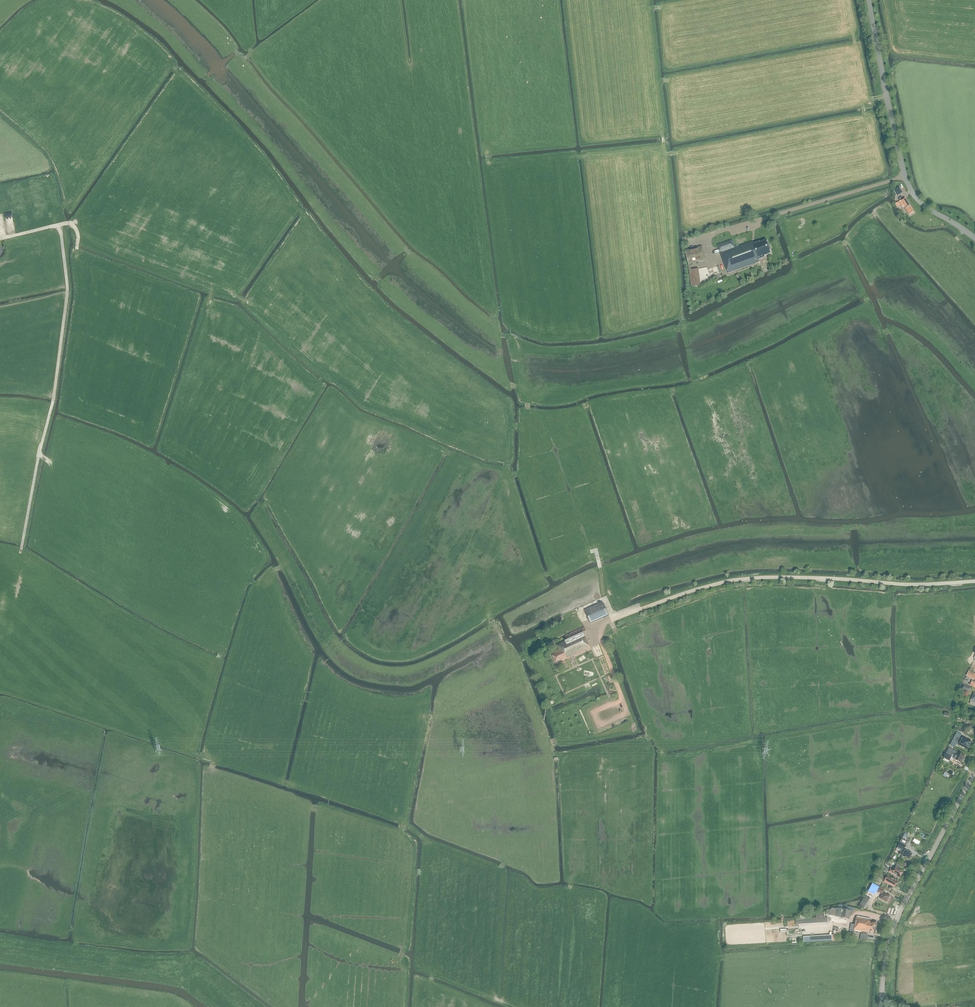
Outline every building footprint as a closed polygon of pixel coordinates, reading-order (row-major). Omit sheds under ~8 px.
[(904,209),(909,215),(914,212),(910,206),(904,198),(900,201),(904,209)] [(728,273),(759,262),(758,259),(764,257),(764,256),(770,254),(765,241),(759,243),(758,240),(752,243),(751,242),(734,248),(731,240),(717,245),(728,273)] [(688,264),(690,264),(704,260),(701,248),(685,252),(688,265),(688,264)] [(688,264),(691,287),(700,286),(698,269),(691,270),(690,264),(688,264)] [(584,610),(587,617),(601,611),(603,617),(608,615),(602,602),(584,610)] [(555,655),(552,656),(556,663),(566,659),(570,658),(569,656),(574,654),(574,656),(590,648),(583,633),(586,631),(584,627),(565,635),(567,640),(565,641),(559,643),(560,644),(557,646),(559,649),(553,652),(555,655)] [(968,671),(966,676),(974,680),(974,679),(974,674),(968,671)] [(965,734),(973,728),(971,726),(969,727),(968,725),(964,728),(963,727),(962,729),(958,727),(957,730),(961,732),(962,731),(963,732),(965,734)] [(959,743),(959,744),(958,745),(967,750),(971,742),(962,737),(961,738),(959,737),(960,734),(956,732),(951,743),(955,745),(956,742),(959,743)] [(953,760),(960,764),(964,756),(957,752),(949,748),(943,758),(944,758),(943,760),(948,763),(953,754),(955,756),(953,760)] [(901,851),(899,855),(901,856),(909,860),(912,854),(904,850),(905,847),(899,844),(897,848),(904,851),(903,852),(901,851)] [(893,871),(890,869),(888,873),(900,878),(903,872),(895,867),(893,871)] [(895,888),(898,882),(887,876),(884,874),(881,879),(882,879),(881,880),(884,881),(883,882),(890,886),(891,886),(895,888)] [(872,883),(868,891),(874,895),(876,891),(882,894),(879,898),(886,902),(890,896),(883,892),(884,890),(873,884),(872,883)] [(839,906),(838,909),(836,908),(836,909),(832,908),(832,909),(831,909),(830,909),(830,910),(827,910),(825,914),(834,916),(834,917),(849,920),(850,915),(852,915),(854,908),(840,905),(840,906),(839,906)] [(855,925),(854,931),(867,933),(868,932),(873,933),(874,928),(875,928),(876,924),(869,922),(869,919),(857,917),(855,925)]
